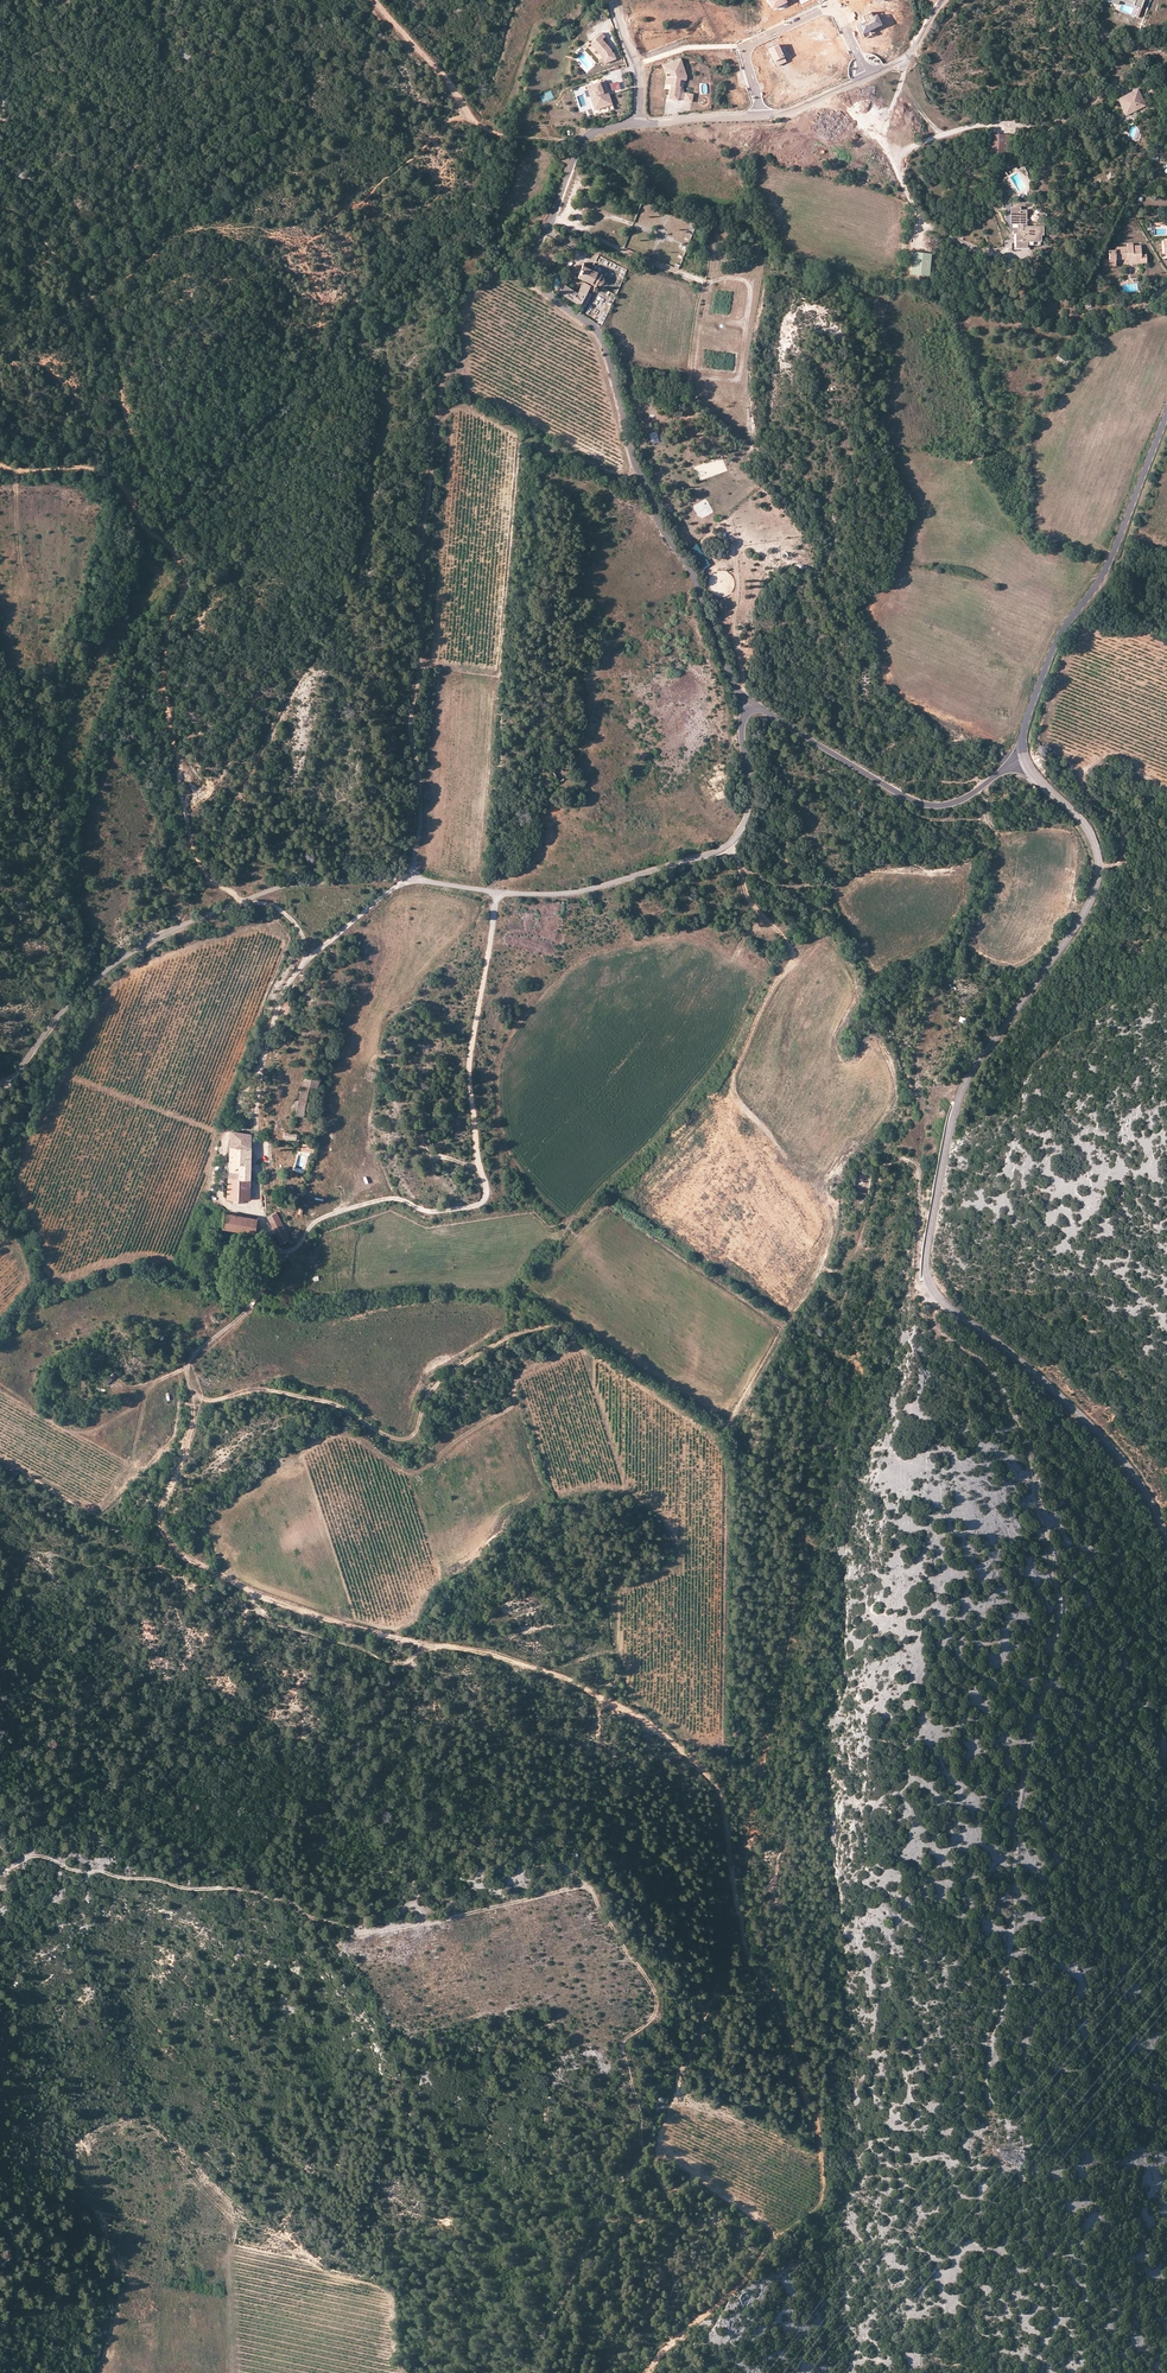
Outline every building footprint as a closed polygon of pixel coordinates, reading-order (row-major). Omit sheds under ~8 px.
[(772,9),(787,2),(786,0),(768,0),(772,9)] [(857,25),(862,34),(869,30),(881,24),(876,14),(872,16),(870,12),(862,16),(864,22),(857,25)] [(869,30),(862,34),(864,38),(871,35),(869,30)] [(590,43),(601,55),(604,64),(616,59),(613,53),(611,49),(602,39),(605,36),(602,33),(590,43)] [(778,45),(768,49),(777,67),(786,62),(778,45)] [(669,71),(671,77),(670,85),(671,85),(668,99),(677,101),(680,83),(679,83),(679,80),(681,80),(686,81),(686,77),(681,60),(669,64),(671,70),(669,71)] [(671,70),(669,64),(663,66),(665,72),(671,70)] [(604,80),(586,86),(590,97),(595,96),(599,109),(613,104),(604,80)] [(620,80),(610,83),(612,89),(622,86),(620,80)] [(1145,104),(1137,88),(1118,97),(1126,114),(1145,104)] [(541,96),(544,102),(554,98),(551,91),(541,96)] [(685,93),(683,101),(691,103),(693,95),(685,93)] [(595,96),(590,97),(594,111),(599,109),(595,96)] [(1006,134),(992,134),(992,152),(1006,152),(1006,148),(1006,134)] [(1011,223),(1018,222),(1022,222),(1025,222),(1025,210),(1018,210),(1018,206),(1011,206),(1011,223)] [(1022,228),(1018,228),(1018,232),(1016,232),(1016,243),(1016,247),(1024,247),(1024,240),(1038,239),(1038,235),(1042,235),(1042,225),(1027,225),(1027,228),(1022,228)] [(1133,249),(1133,245),(1133,242),(1127,242),(1127,247),(1116,247),(1116,249),(1116,257),(1126,257),(1132,257),(1132,262),(1147,262),(1147,253),(1141,253),(1141,249),(1133,249)] [(1116,265),(1116,257),(1116,249),(1109,249),(1109,259),(1103,259),(1103,265),(1109,265),(1116,265)] [(929,276),(931,253),(912,252),(910,274),(929,276)] [(600,288),(602,287),(604,285),(605,283),(606,281),(605,280),(604,278),(600,274),(592,270),(591,270),(583,266),(577,278),(582,280),(592,286),(597,288),(600,288)] [(580,306),(589,290),(592,286),(582,280),(576,291),(564,283),(559,292),(580,306)] [(1058,355),(1055,359),(1066,366),(1069,362),(1058,355)] [(697,544),(689,549),(702,569),(710,564),(697,544)] [(560,782),(575,772),(566,759),(551,769),(560,782)] [(305,1077),(296,1115),(311,1118),(319,1080),(305,1077)] [(250,1200),(252,1134),(231,1132),(228,1199),(250,1200)] [(853,1192),(868,1195),(873,1173),(856,1171),(853,1192)] [(253,1234),(256,1220),(225,1214),(222,1229),(253,1234)] [(284,1230),(275,1214),(267,1218),(276,1235),(284,1230)] [(105,1384),(115,1376),(113,1373),(103,1381),(105,1384)]
